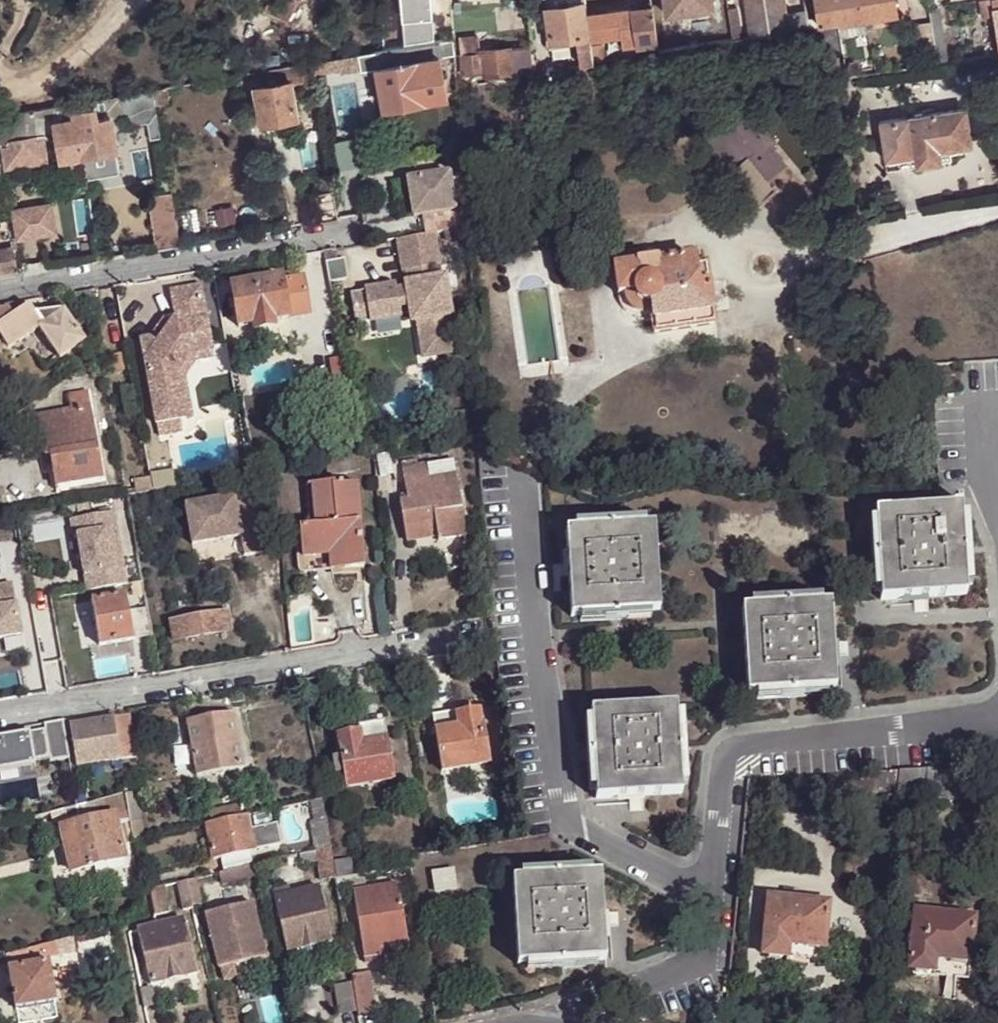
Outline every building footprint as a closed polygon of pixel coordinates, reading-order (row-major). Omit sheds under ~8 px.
[(286,0),(272,0),(267,14),(289,23),(296,4),(286,0)] [(667,14),(714,7),(713,0),(665,0),(667,14)] [(788,30),(786,14),(783,0),(745,0),(751,35),(788,30)] [(819,17),(807,18),(808,26),(820,25),(837,22),(840,41),(849,40),(854,40),(851,20),(859,19),(856,0),(816,0),(819,17)] [(866,17),(897,13),(895,0),(856,0),(859,19),(866,17)] [(992,0),(981,0),(984,17),(995,15),(994,9),(992,0)] [(578,64),(592,62),(590,45),(584,2),(545,7),(549,38),(567,36),(574,34),(578,64)] [(656,42),(650,5),(592,11),(595,35),(619,33),(622,47),(656,42)] [(738,8),(727,10),(732,38),(742,37),(738,8)] [(807,18),(806,10),(786,14),(788,30),(808,26),(807,18)] [(933,21),(939,63),(947,62),(940,10),(931,12),(933,21)] [(915,62),(916,67),(939,63),(933,21),(915,24),(919,50),(922,50),(924,60),(915,62)] [(382,37),(383,51),(418,45),(416,31),(382,37)] [(567,36),(549,38),(549,46),(568,43),(567,36)] [(383,51),(373,52),(376,70),(383,108),(423,101),(445,96),(440,70),(418,74),(416,61),(453,55),(452,39),(418,45),(383,51)] [(479,49),(480,49),(480,39),(461,39),(461,56),(479,55),(479,49)] [(592,62),(603,60),(601,43),(590,45),(592,62)] [(534,71),(530,45),(480,49),(479,49),(479,55),(482,73),(482,75),(534,71)] [(376,70),(373,52),(337,58),(339,69),(340,77),(376,70)] [(461,75),(482,73),(479,55),(461,56),(461,75)] [(337,58),(312,63),(314,75),(339,69),(337,58)] [(598,102),(592,62),(578,64),(570,65),(573,89),(584,87),(587,103),(598,102)] [(845,64),(846,76),(856,75),(855,62),(845,64)] [(312,63),(252,73),(254,87),(290,81),(290,86),(315,82),(314,75),(312,63)] [(290,81),(254,87),(261,124),(297,119),(290,86),(290,81)] [(162,89),(152,90),(155,105),(165,104),(162,89)] [(151,92),(73,106),(75,121),(77,121),(82,155),(82,157),(85,156),(88,178),(119,173),(111,121),(124,119),(133,124),(148,122),(151,138),(159,136),(151,92)] [(424,111),(423,101),(383,108),(386,118),(424,111)] [(587,103),(590,124),(601,122),(598,102),(587,103)] [(0,118),(0,144),(1,149),(8,148),(12,141),(45,136),(51,140),(58,140),(61,160),(62,160),(63,165),(68,167),(77,166),(83,162),(83,161),(82,157),(82,155),(77,121),(75,121),(73,106),(0,118)] [(703,141),(730,172),(746,159),(766,182),(785,165),(770,148),(775,143),(743,106),(703,141)] [(913,154),(913,165),(938,162),(937,150),(947,148),(969,146),(965,108),(907,115),(908,126),(913,154)] [(881,159),(913,154),(908,126),(907,115),(876,119),(881,159)] [(948,161),(947,148),(937,150),(938,162),(948,161)] [(883,169),(913,165),(913,154),(881,159),(883,169)] [(746,159),(730,172),(757,204),(774,190),(766,182),(746,159)] [(421,216),(424,236),(466,229),(465,211),(455,212),(449,174),(407,180),(412,218),(421,216)] [(335,190),(332,176),(323,177),(326,192),(335,190)] [(180,246),(174,215),(171,191),(170,191),(168,180),(160,181),(162,193),(149,196),(157,250),(180,246)] [(337,202),(335,190),(326,192),(316,194),(321,222),(340,218),(337,202)] [(52,205),(42,207),(46,236),(56,235),(52,205)] [(42,207),(12,210),(16,240),(46,236),(42,207)] [(424,236),(397,240),(403,274),(407,273),(409,285),(349,296),(354,326),(400,318),(399,308),(408,307),(410,314),(414,313),(422,319),(424,332),(420,338),(422,350),(432,357),(452,353),(448,328),(444,329),(442,319),(449,317),(445,292),(430,282),(428,270),(437,268),(431,235),(424,236)] [(0,251),(0,271),(18,268),(15,248),(0,251)] [(647,256),(648,263),(656,261),(656,254),(647,256)] [(653,322),(713,313),(713,309),(711,309),(706,267),(696,267),(695,257),(657,263),(656,261),(648,263),(637,264),(637,265),(615,268),(619,294),(626,293),(629,301),(631,304),(635,308),(639,311),(644,313),(651,314),(653,322)] [(304,278),(231,289),(237,329),(253,327),(254,333),(274,329),(273,324),(288,321),(288,319),(310,317),(304,278)] [(443,280),(430,282),(445,292),(443,280)] [(148,342),(139,344),(154,427),(184,422),(176,376),(189,356),(210,352),(199,288),(170,294),(174,320),(155,347),(148,342)] [(638,324),(653,322),(651,314),(644,313),(639,311),(635,308),(631,304),(629,301),(626,293),(619,294),(621,309),(629,314),(638,324)] [(0,308),(0,327),(22,313),(17,305),(0,308)] [(7,351),(42,329),(35,317),(29,309),(22,313),(0,327),(0,340),(7,351)] [(715,326),(713,313),(653,322),(654,334),(715,326)] [(64,314),(35,317),(42,329),(62,357),(83,343),(64,314)] [(432,357),(422,350),(423,358),(432,357)] [(334,390),(346,388),(343,369),(331,371),(334,390)] [(37,418),(44,459),(49,458),(51,469),(56,490),(58,489),(102,480),(87,392),(67,396),(70,412),(37,418)] [(452,462),(427,466),(429,480),(455,476),(452,462)] [(429,480),(427,466),(401,470),(406,502),(398,503),(404,543),(435,538),(436,542),(463,538),(459,511),(461,510),(455,476),(429,480)] [(343,555),(345,570),(362,568),(355,485),(332,487),(331,484),(310,486),(310,487),(313,527),(298,528),(299,543),(301,559),(343,555)] [(250,495),(182,506),(188,546),(237,538),(240,557),(260,554),(250,495)] [(966,588),(964,557),(963,548),(961,517),(961,508),(951,509),(875,513),(875,522),(877,553),(878,562),(879,593),(880,601),(912,600),(927,598),(966,597),(966,588)] [(77,538),(85,577),(92,575),(95,591),(127,585),(113,513),(70,521),(73,539),(77,538)] [(579,618),(610,616),(620,615),(651,614),(659,613),(654,527),(645,528),(614,529),(605,529),(574,531),(566,532),(568,565),(568,579),(570,618),(579,618)] [(297,574),(345,570),(343,555),(301,559),(299,543),(295,543),(297,574)] [(466,565),(464,551),(454,552),(456,567),(466,565)] [(92,575),(85,577),(87,592),(95,591),(92,575)] [(12,585),(2,587),(3,595),(13,593),(12,585)] [(21,636),(13,593),(3,595),(2,587),(0,588),(0,640),(21,636)] [(91,603),(74,606),(82,651),(99,647),(150,638),(145,610),(128,613),(125,596),(91,603)] [(755,695),(787,694),(796,693),(827,692),(836,691),(834,658),(833,644),(831,605),(821,606),(790,607),(781,608),(750,609),(742,610),(747,696),(755,695)] [(170,626),(174,646),(229,636),(227,616),(170,626)] [(593,752),(594,761),(596,792),(596,800),(629,798),(643,797),(682,796),(682,787),(679,755),(679,746),(676,716),(676,706),(590,712),(591,721),(593,752)] [(431,717),(434,733),(458,729),(456,716),(456,712),(431,717)] [(458,729),(434,733),(441,772),(487,764),(478,713),(456,716),(458,729)] [(234,714),(187,722),(196,778),(243,770),(234,714)] [(112,719),(117,750),(133,748),(128,717),(112,719)] [(76,769),(119,762),(117,750),(112,719),(69,727),(76,769)] [(24,781),(22,769),(34,767),(33,762),(48,759),(49,764),(68,761),(65,743),(62,723),(61,722),(43,726),(43,731),(29,734),(0,739),(0,785),(24,781)] [(393,781),(384,725),(359,729),(360,734),(339,737),(347,788),(393,781)] [(896,797),(896,800),(924,801),(925,770),(898,772),(897,787),(896,797)] [(133,842),(144,839),(135,790),(129,790),(129,794),(125,795),(128,814),(130,823),(130,826),(133,842)] [(83,792),(73,794),(76,808),(85,806),(83,792)] [(114,817),(128,814),(125,795),(97,803),(99,814),(78,819),(80,825),(101,820),(114,817)] [(313,827),(325,824),(321,800),(308,803),(313,827)] [(85,806),(76,808),(78,819),(99,814),(97,803),(85,806)] [(76,808),(42,818),(45,829),(53,828),(52,824),(78,819),(76,808)] [(210,825),(241,819),(239,808),(208,815),(210,825)] [(117,827),(130,823),(128,814),(114,817),(117,827)] [(71,874),(95,869),(125,862),(122,848),(117,827),(114,817),(101,820),(80,825),(61,829),(71,874)] [(248,831),(245,817),(241,819),(210,825),(205,826),(214,860),(220,859),(224,874),(252,867),(249,852),(278,846),(274,825),(248,831)] [(42,818),(28,821),(31,833),(45,829),(42,818)] [(133,845),(133,842),(130,826),(130,823),(117,827),(122,848),(133,845)] [(316,852),(329,850),(325,824),(313,827),(310,828),(316,852)] [(322,883),(334,881),(332,865),(329,850),(316,852),(318,863),(322,883)] [(318,863),(316,852),(300,856),(302,866),(318,863)] [(125,862),(95,869),(98,879),(127,872),(125,862)] [(332,865),(334,881),(347,879),(351,879),(348,862),(332,865)] [(257,877),(254,867),(252,867),(224,874),(219,874),(221,882),(221,885),(257,877)] [(457,891),(454,872),(434,874),(438,893),(457,891)] [(221,882),(219,874),(195,880),(197,887),(221,882)] [(557,965),(567,964),(598,962),(607,961),(605,929),(604,915),(602,875),(593,876),(562,878),(553,879),(522,880),(513,881),(517,967),(527,966),(557,965)] [(334,881),(336,889),(348,886),(347,879),(334,881)] [(197,887),(195,880),(185,882),(190,898),(191,907),(201,905),(197,887)] [(190,898),(185,882),(177,883),(181,900),(190,898)] [(379,947),(409,942),(398,886),(353,893),(363,958),(381,955),(379,947)] [(164,913),(158,888),(150,890),(154,915),(164,913)] [(331,943),(319,889),(274,899),(287,953),(331,943)] [(789,947),(823,950),(827,906),(767,900),(763,958),(788,960),(789,947)] [(233,966),(262,959),(265,959),(251,905),(206,916),(219,970),(221,969),(233,966)] [(936,960),(971,963),(974,919),(914,913),(910,970),(913,971),(931,973),(935,973),(936,960)] [(183,920),(156,927),(137,932),(138,933),(150,987),(196,975),(183,920)] [(55,942),(44,945),(47,956),(57,953),(55,942)] [(410,951),(409,942),(379,947),(381,955),(381,956),(410,951)] [(44,945),(16,952),(19,963),(47,956),(44,945)] [(823,962),(823,950),(789,947),(788,960),(823,962)] [(16,952),(5,955),(8,966),(19,963),(16,952)] [(262,959),(233,966),(237,978),(265,971),(262,959)] [(970,976),(971,963),(936,960),(935,973),(970,976)] [(54,1005),(48,963),(8,970),(15,1011),(54,1005)] [(233,966),(221,969),(224,982),(237,978),(233,966)] [(352,985),(356,1012),(373,1010),(368,974),(366,973),(351,976),(352,985)] [(338,1015),(356,1012),(352,985),(334,988),(338,1015)]
